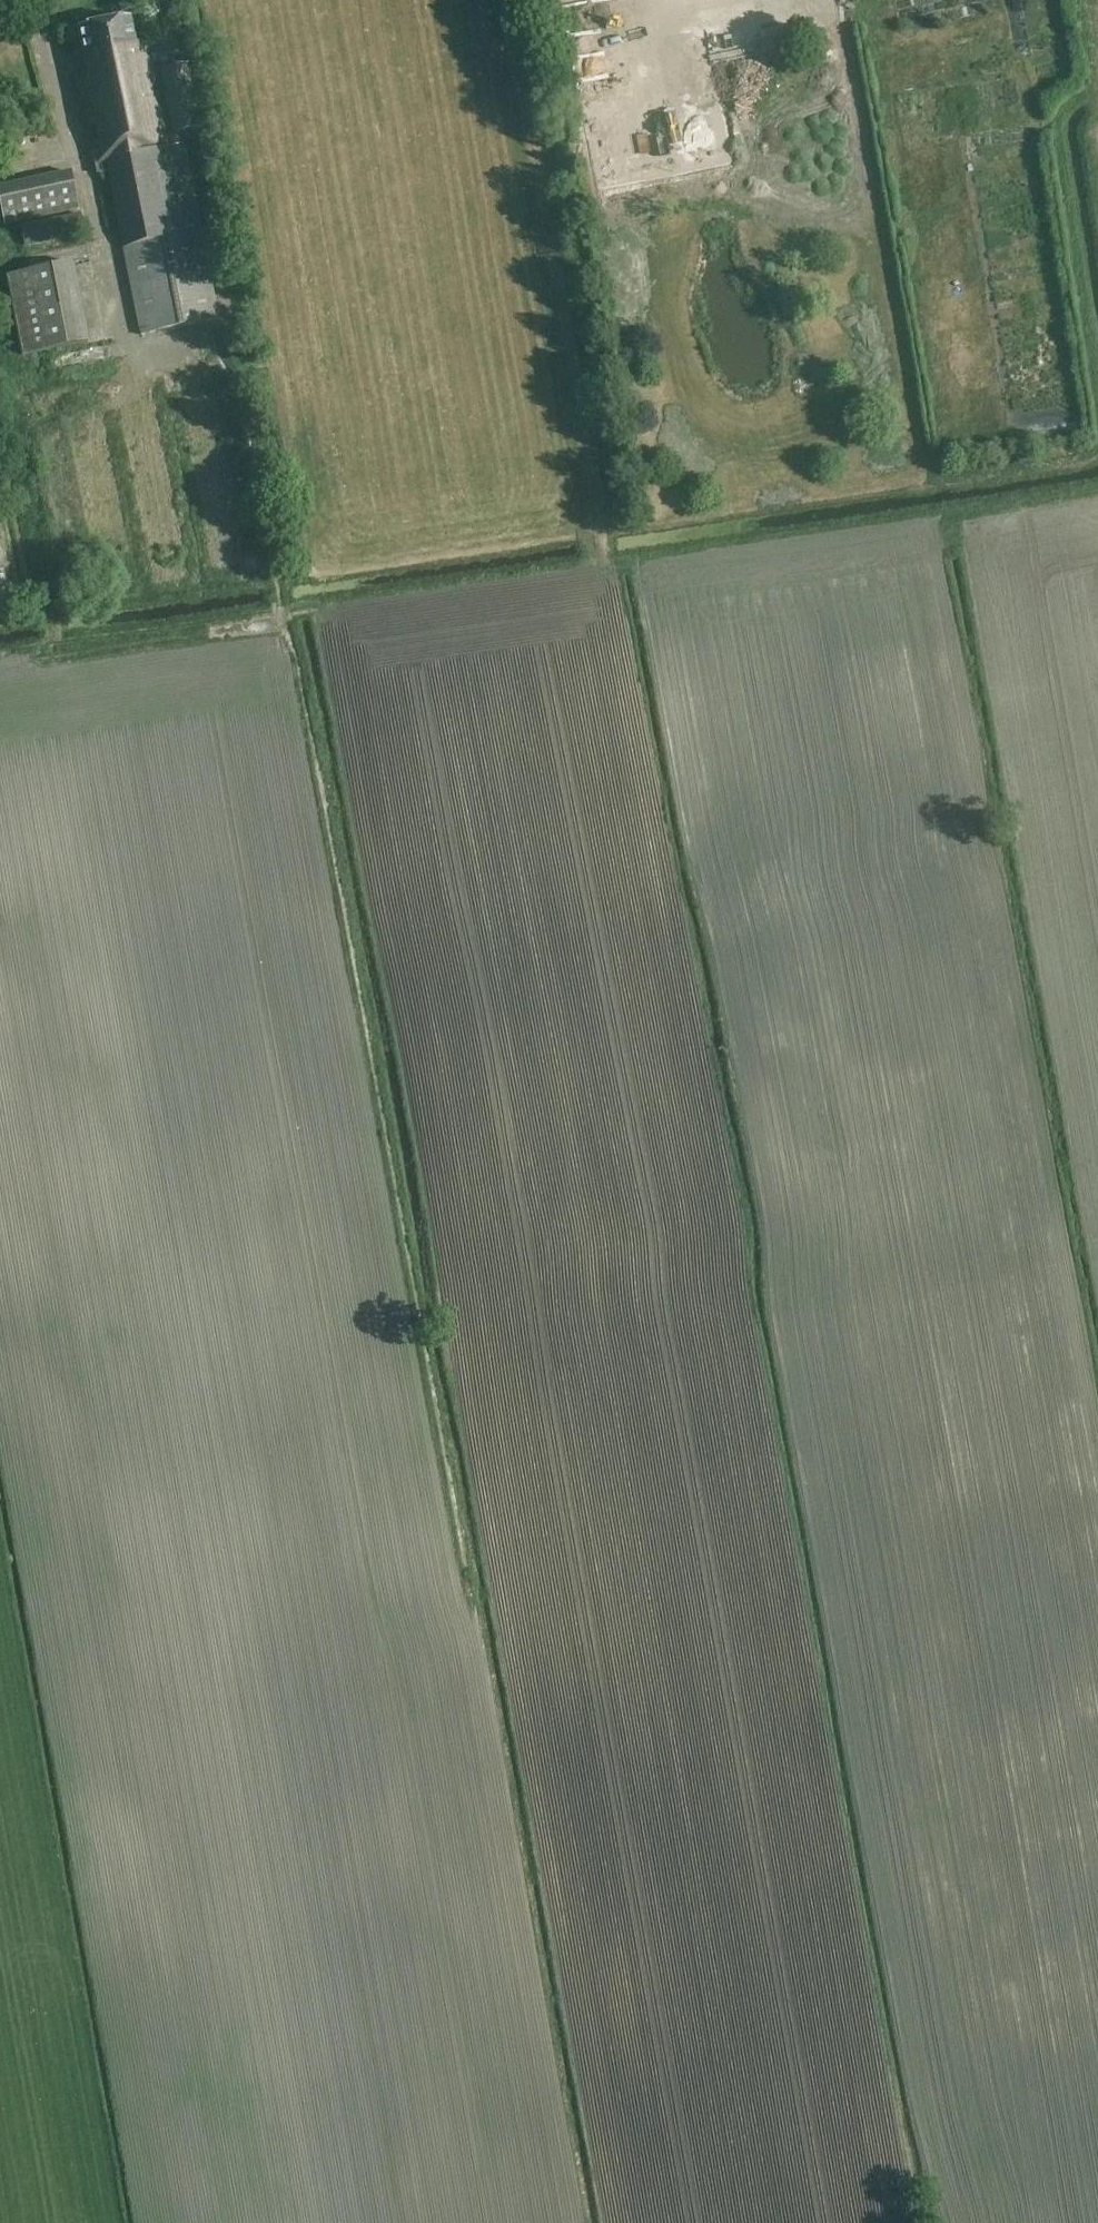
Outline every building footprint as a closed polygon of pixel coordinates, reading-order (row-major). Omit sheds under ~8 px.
[(139,337),(217,321),(181,146),(167,149),(150,65),(158,63),(160,69),(158,70),(171,135),(203,129),(189,63),(178,65),(174,47),(156,50),(157,54),(148,56),(146,43),(134,45),(129,18),(77,29),(87,78),(75,80),(85,128),(95,126),(98,145),(89,147),(95,177),(106,175),(139,337)] [(3,224),(79,209),(71,171),(0,186),(0,209),(3,224)] [(20,225),(24,248),(85,235),(81,213),(20,225)] [(6,275),(22,356),(86,343),(71,262),(6,275)]
